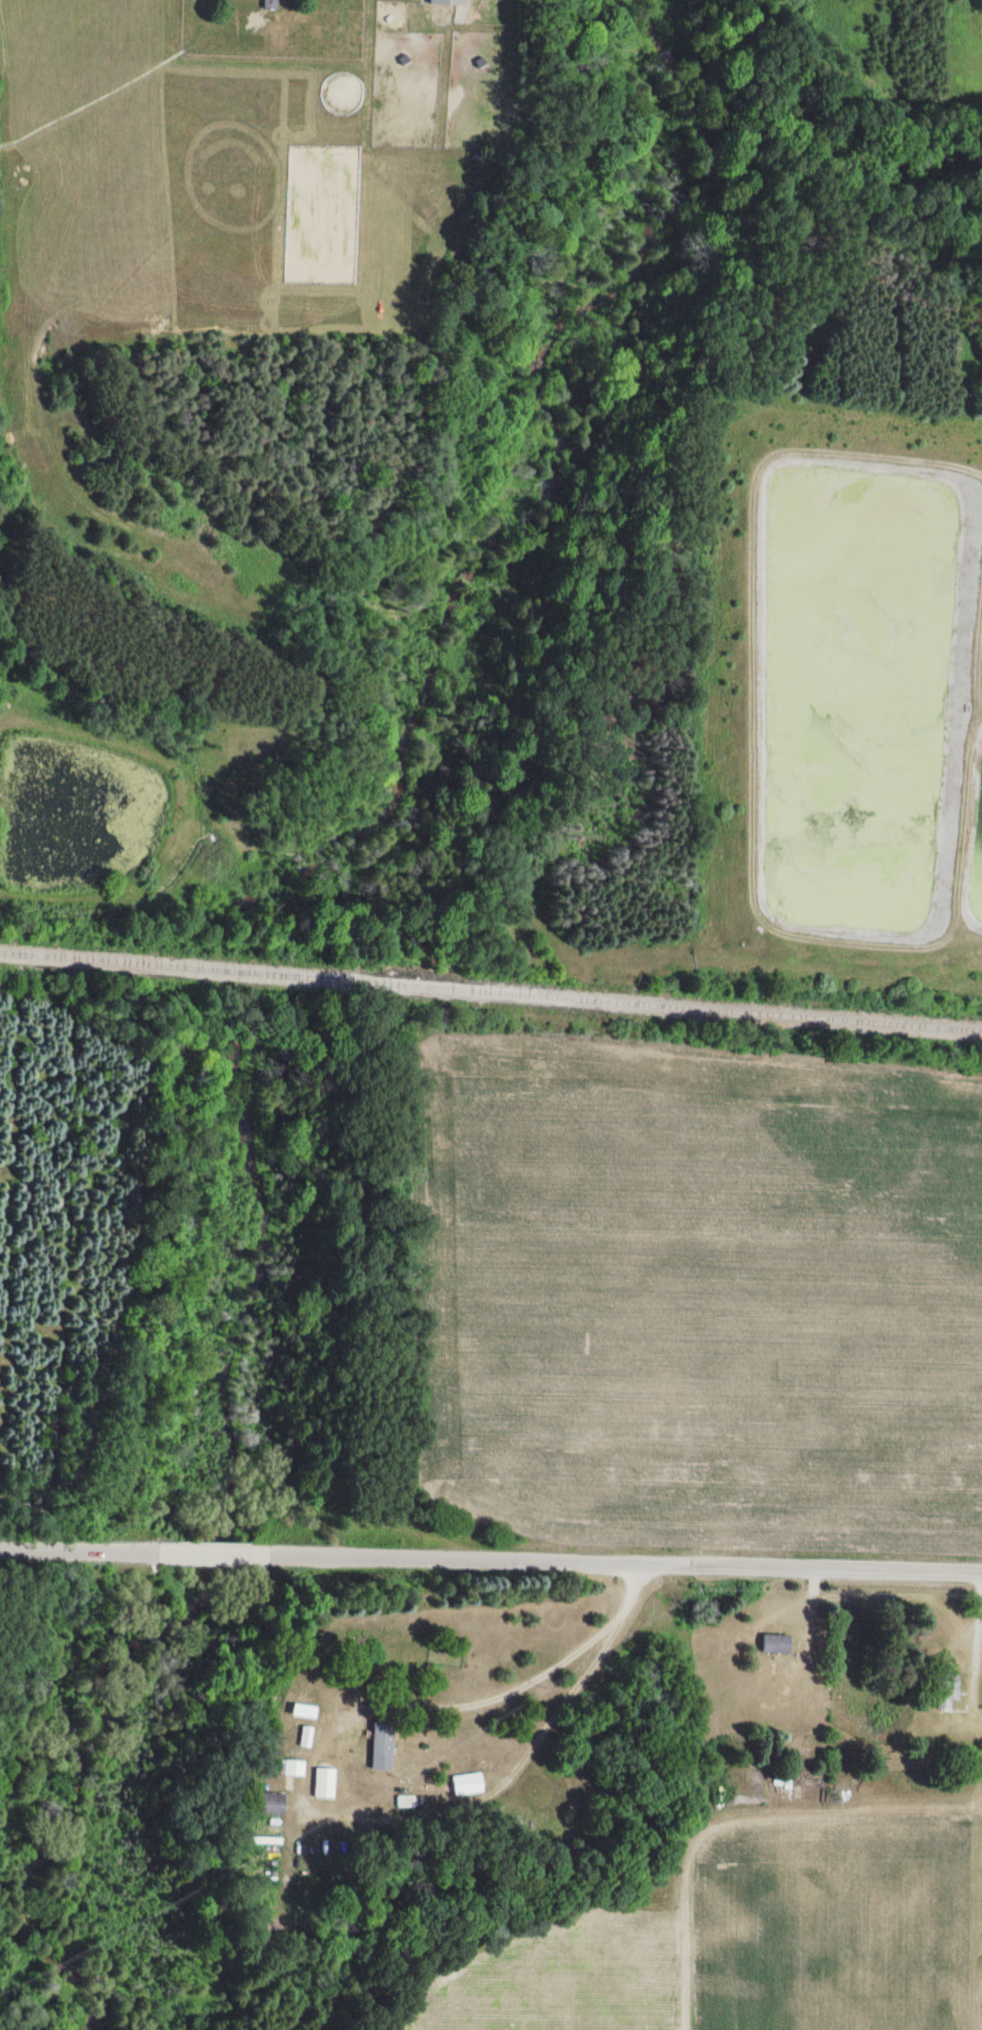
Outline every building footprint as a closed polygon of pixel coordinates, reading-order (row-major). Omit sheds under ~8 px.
[(762,1653),(791,1653),(791,1634),(762,1634),(762,1653)] [(393,1722),(373,1722),(373,1756),(393,1756),(393,1722)] [(308,1753),(289,1753),(289,1770),(308,1770),(308,1753)] [(315,1799),(334,1799),(334,1769),(315,1769),(315,1799)] [(286,1793),(253,1793),(253,1815),(286,1815),(286,1793)]
